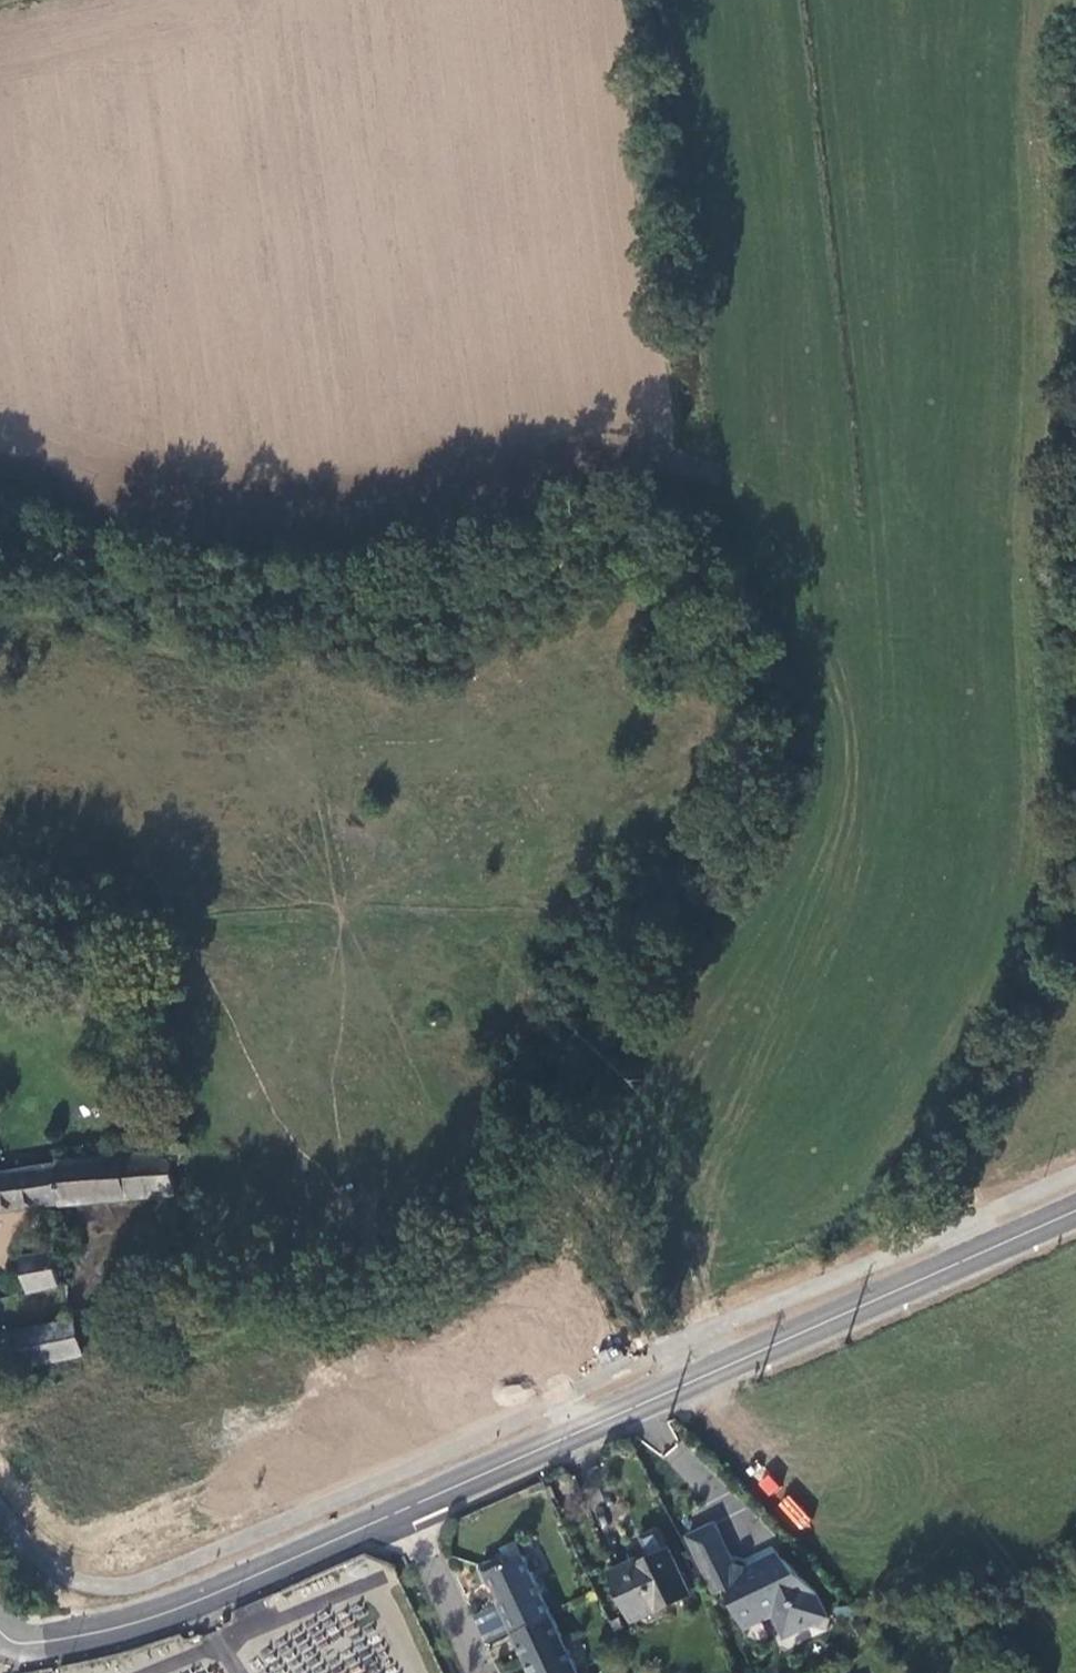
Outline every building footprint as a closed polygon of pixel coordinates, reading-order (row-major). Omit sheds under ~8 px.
[(60,1206),(176,1199),(173,1155),(57,1163),(57,1166),(60,1206)] [(58,1206),(60,1206),(57,1166),(0,1173),(0,1213),(58,1206)] [(58,1289),(51,1254),(22,1259),(28,1294),(58,1289)] [(72,1321),(18,1335),(27,1372),(81,1358),(72,1321)] [(0,1337),(0,1356),(14,1354),(10,1335),(0,1337)] [(800,1531),(812,1521),(787,1494),(776,1505),(800,1531)] [(716,1524),(689,1538),(717,1595),(727,1590),(747,1629),(775,1615),(786,1640),(807,1629),(804,1622),(826,1611),(817,1593),(778,1554),(748,1568),(735,1564),(716,1524)] [(636,1621),(693,1595),(663,1529),(644,1537),(654,1560),(640,1566),(637,1561),(613,1572),(636,1621)] [(486,1566),(495,1585),(499,1587),(504,1598),(502,1603),(536,1672),(584,1672),(528,1555),(510,1563),(506,1556),(486,1566)]
